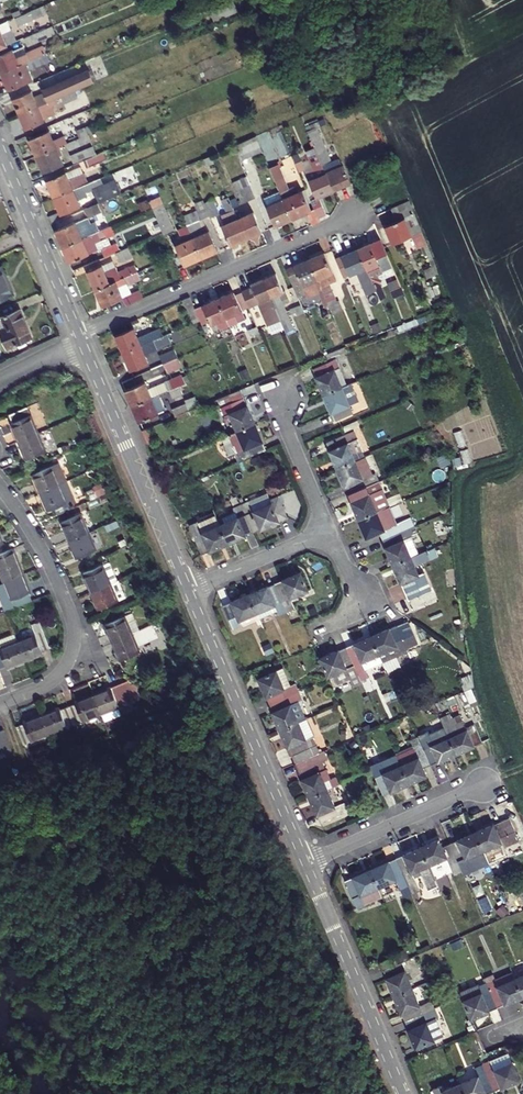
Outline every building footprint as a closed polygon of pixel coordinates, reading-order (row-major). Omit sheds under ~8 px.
[(19,18),(22,26),(50,14),(47,6),(19,18)] [(19,41),(14,30),(6,33),(3,24),(0,25),(0,49),(19,41)] [(27,37),(31,46),(59,34),(56,26),(27,37)] [(47,46),(50,53),(63,47),(60,41),(47,46)] [(27,46),(0,57),(0,62),(4,72),(50,53),(47,46),(30,53),(27,46)] [(4,72),(12,90),(37,80),(32,70),(53,61),(50,53),(4,72)] [(46,69),(50,78),(65,71),(62,63),(46,69)] [(16,99),(22,114),(41,106),(54,100),(70,93),(97,82),(92,72),(47,91),(48,94),(38,98),(35,91),(16,99)] [(74,102),(70,93),(54,100),(58,109),(74,102)] [(57,124),(62,121),(86,111),(83,104),(54,117),(57,124)] [(22,114),(29,129),(48,121),(41,106),(22,114)] [(62,121),(66,130),(82,123),(81,121),(91,117),(89,110),(86,111),(62,121)] [(80,131),(83,137),(92,134),(102,129),(99,122),(80,131)] [(311,131),(318,147),(337,190),(354,182),(346,164),(345,164),(342,158),(335,162),(320,127),(311,131)] [(33,139),(40,156),(59,147),(52,131),(33,139)] [(70,143),(73,151),(95,141),(92,134),(83,137),(70,143)] [(237,145),(244,161),(266,151),(259,135),(237,145)] [(74,156),(77,165),(86,161),(100,155),(96,146),(74,156)] [(40,156),(47,173),(67,165),(59,147),(40,156)] [(312,180),(320,197),(337,190),(318,147),(310,151),(318,169),(310,172),(313,180),(312,180)] [(100,155),(86,161),(89,168),(109,159),(106,152),(100,155)] [(296,157),(303,172),(309,169),(306,162),(310,160),(307,153),(296,157)] [(210,165),(210,166),(218,162),(214,155),(207,158),(210,165)] [(201,160),(204,167),(210,165),(207,158),(201,160)] [(311,214),(316,224),(324,220),(318,208),(315,209),(306,191),(301,193),(298,186),(292,189),(282,165),(274,168),(286,199),(295,219),(312,211),(311,214)] [(90,183),(83,166),(50,180),(57,197),(90,183)] [(124,193),(115,173),(90,183),(57,197),(63,210),(52,215),(55,223),(65,219),(63,214),(83,206),(81,200),(90,196),(89,192),(96,189),(102,203),(124,193)] [(239,190),(245,203),(259,197),(250,176),(241,180),(244,188),(239,190)] [(225,226),(234,245),(250,238),(240,215),(237,207),(233,199),(232,197),(226,199),(232,213),(225,216),(228,224),(225,226)] [(239,197),(233,199),(237,207),(242,204),(239,197)] [(142,203),(145,210),(153,207),(150,199),(142,203)] [(278,226),(295,219),(286,199),(270,206),(278,226)] [(186,217),(190,225),(204,258),(221,250),(212,230),(211,230),(208,224),(205,225),(203,220),(206,219),(213,215),(208,203),(206,200),(198,204),(201,210),(186,217)] [(217,200),(208,203),(213,215),(214,217),(223,213),(217,200)] [(414,236),(420,250),(432,245),(413,201),(394,208),(400,221),(388,226),(396,244),(414,236)] [(87,209),(91,218),(105,212),(101,203),(87,209)] [(243,214),(240,215),(250,238),(265,232),(257,212),(244,218),(243,214)] [(159,217),(163,225),(170,222),(166,214),(159,217)] [(103,221),(107,229),(113,226),(112,223),(109,218),(103,221)] [(59,230),(66,246),(86,238),(79,221),(59,230)] [(163,225),(167,235),(174,232),(170,222),(163,225)] [(66,246),(72,261),(101,249),(97,242),(118,233),(114,225),(113,226),(107,229),(86,238),(66,246)] [(179,245),(188,265),(204,258),(190,225),(181,229),(187,242),(179,245)] [(384,239),(362,249),(378,286),(385,283),(383,278),(388,276),(387,273),(397,269),(384,239)] [(105,248),(108,255),(119,252),(123,250),(120,243),(105,248)] [(119,252),(123,262),(136,256),(135,254),(140,253),(137,244),(123,250),(119,252)] [(422,254),(428,269),(439,265),(432,248),(425,251),(426,252),(422,254)] [(367,283),(375,300),(383,296),(380,291),(378,286),(362,249),(345,256),(353,275),(360,272),(365,284),(367,283)] [(328,295),(329,297),(332,304),(340,301),(333,284),(340,281),(328,253),(313,259),(328,295)] [(319,298),(328,295),(313,259),(297,265),(309,293),(316,290),(319,298)] [(91,270),(99,289),(140,272),(137,266),(122,273),(111,277),(109,271),(106,264),(91,270)] [(18,294),(10,276),(12,275),(8,265),(0,268),(0,301),(18,294)] [(109,271),(111,277),(122,273),(119,267),(109,271)] [(388,276),(389,279),(399,274),(397,269),(387,273),(388,276)] [(126,297),(129,304),(147,297),(143,288),(126,296),(121,286),(130,282),(133,284),(143,279),(140,272),(99,289),(106,306),(126,297)] [(279,273),(267,279),(285,320),(290,331),(297,328),(286,304),(293,301),(288,290),(287,291),(279,273)] [(285,320),(267,279),(254,284),(256,288),(246,292),(252,307),(262,303),(266,312),(272,310),(278,323),(285,320)] [(345,299),(352,315),(362,311),(359,304),(351,285),(349,281),(341,284),(347,298),(345,299)] [(359,281),(351,285),(359,304),(368,300),(359,281)] [(378,286),(380,291),(392,286),(390,281),(385,283),(378,286)] [(392,286),(380,291),(383,296),(383,298),(397,292),(399,298),(408,294),(402,281),(392,286)] [(237,291),(222,298),(233,325),(249,319),(245,310),(252,307),(246,292),(238,295),(237,291)] [(195,324),(204,320),(199,308),(194,296),(185,300),(195,324)] [(307,309),(311,319),(319,316),(317,311),(332,304),(329,297),(306,307),(307,309)] [(220,322),(224,331),(234,326),(233,325),(222,298),(199,308),(204,320),(206,324),(213,321),(215,324),(220,322)] [(332,304),(336,314),(346,310),(342,300),(340,301),(332,304)] [(359,304),(362,311),(371,307),(368,300),(359,304)] [(295,314),(307,309),(306,307),(305,304),(293,309),(295,314)] [(1,319),(12,347),(37,336),(26,308),(1,319)] [(234,328),(238,336),(246,332),(243,324),(234,328)] [(118,335),(126,353),(171,334),(175,332),(172,325),(141,338),(137,328),(118,335)] [(251,330),(254,336),(263,332),(260,326),(251,330)] [(211,337),(218,353),(223,351),(219,342),(223,341),(220,333),(211,337)] [(126,353),(133,370),(152,363),(148,354),(160,349),(159,347),(174,341),(171,334),(126,353)] [(166,364),(167,364),(181,357),(178,349),(162,356),(166,364)] [(167,364),(170,372),(185,366),(181,357),(167,364)] [(316,369),(327,395),(345,387),(350,384),(339,359),(316,369)] [(155,369),(159,377),(170,372),(167,364),(166,364),(155,369)] [(128,390),(134,406),(161,394),(173,390),(183,385),(188,383),(185,374),(152,389),(148,381),(128,390)] [(183,385),(186,392),(192,390),(188,383),(183,385)] [(350,384),(345,387),(353,404),(361,401),(353,383),(350,384)] [(186,392),(183,385),(173,390),(176,397),(186,392)] [(327,395),(338,421),(357,413),(353,404),(345,387),(327,395)] [(233,413),(240,430),(259,423),(245,389),(222,399),(229,415),(233,413)] [(134,406),(141,422),(161,414),(160,412),(167,409),(161,394),(134,406)] [(191,402),(194,410),(202,406),(198,396),(189,399),(191,402)] [(176,408),(179,416),(194,410),(191,402),(176,408)] [(11,424),(19,442),(38,433),(27,408),(9,415),(13,423),(11,424)] [(346,427),(348,432),(363,425),(361,420),(346,427)] [(230,435),(241,461),(270,449),(259,423),(240,430),(230,435)] [(145,429),(151,443),(157,441),(151,427),(145,429)] [(330,442),(341,468),(359,460),(352,443),(361,439),(357,431),(330,442)] [(19,442),(26,460),(46,452),(38,433),(19,442)] [(361,439),(352,443),(359,460),(368,456),(361,439)] [(376,474),(368,456),(359,460),(341,468),(352,494),(380,482),(381,481),(378,473),(376,474)] [(60,484),(66,482),(58,463),(33,474),(41,492),(60,484)] [(41,492),(49,511),(67,503),(69,506),(75,503),(66,482),(60,484),(41,492)] [(352,494),(362,519),(393,506),(389,497),(386,498),(380,482),(352,494)] [(253,500),(245,503),(257,532),(291,518),(282,496),(273,500),(275,503),(257,510),(253,500)] [(241,517),(223,525),(231,543),(257,532),(245,503),(237,507),(241,517)] [(401,524),(393,506),(362,519),(370,537),(383,532),(386,539),(418,526),(415,518),(401,524)] [(193,525),(205,554),(231,543),(223,525),(219,514),(193,525)] [(61,523),(69,541),(88,533),(80,515),(61,523)] [(386,539),(397,565),(422,554),(414,536),(421,533),(418,526),(386,539)] [(69,541),(77,559),(96,551),(88,533),(69,541)] [(397,565),(411,599),(435,589),(428,572),(423,575),(419,565),(442,556),(438,548),(422,554),(397,565)] [(3,582),(23,574),(13,549),(4,552),(0,554),(0,574),(3,582)] [(83,574),(91,592),(110,584),(117,582),(109,563),(83,574)] [(304,572),(278,583),(290,611),(298,608),(294,598),(312,590),(304,572)] [(3,582),(14,609),(32,602),(29,594),(30,593),(23,574),(3,582)] [(110,584),(118,602),(125,599),(117,582),(110,584)] [(278,583),(253,594),(260,612),(263,619),(282,611),(283,615),(290,611),(278,583)] [(91,592),(99,610),(118,602),(110,584),(91,592)] [(227,605),(237,629),(245,625),(243,619),(260,612),(253,594),(227,605)] [(105,625),(113,643),(132,635),(124,617),(105,625)] [(412,621),(376,636),(387,662),(387,664),(405,656),(403,651),(422,643),(412,621)] [(35,635),(17,642),(25,661),(43,654),(42,653),(51,650),(40,623),(32,626),(35,635)] [(0,639),(0,669),(6,667),(6,668),(25,661),(17,642),(14,633),(0,639)] [(113,643),(121,661),(139,653),(132,635),(113,643)] [(376,636),(350,647),(362,675),(364,679),(369,677),(367,671),(387,662),(376,636)] [(324,658),(332,676),(337,673),(342,683),(362,675),(350,647),(324,658)] [(286,668),(294,686),(297,684),(289,666),(286,668)] [(262,678),(273,704),(303,692),(299,684),(297,684),(294,686),(286,668),(262,678)] [(474,673),(464,677),(468,690),(479,687),(474,673)] [(141,689),(129,681),(93,695),(101,715),(104,723),(121,717),(118,709),(133,703),(130,693),(141,689)] [(273,704),(284,730),(308,719),(301,701),(306,699),(303,692),(273,704)] [(76,704),(68,707),(75,724),(75,725),(101,715),(93,695),(75,702),(76,704)] [(60,708),(42,715),(49,735),(75,724),(68,707),(61,710),(60,708)] [(444,717),(446,722),(456,717),(454,713),(444,717)] [(446,722),(447,725),(459,753),(486,742),(478,724),(470,727),(464,714),(456,717),(446,722)] [(16,727),(23,745),(49,735),(42,715),(23,723),(24,724),(16,727)] [(284,730),(299,764),(323,753),(312,728),(319,725),(315,717),(308,719),(284,730)] [(447,725),(422,736),(434,764),(459,753),(447,725)] [(4,730),(0,732),(0,754),(5,752),(7,757),(13,755),(4,730)] [(401,757),(404,765),(412,783),(431,775),(428,767),(434,764),(422,736),(414,740),(418,749),(401,757)] [(299,764),(313,797),(331,789),(342,785),(338,776),(333,779),(329,769),(335,767),(328,751),(323,753),(299,764)] [(374,765),(386,794),(412,783),(404,765),(387,772),(382,762),(374,765)] [(313,797),(324,823),(352,811),(348,802),(339,806),(331,789),(313,797)] [(479,832),(487,851),(489,856),(522,841),(522,840),(513,817),(479,832)] [(479,832),(454,843),(466,871),(474,868),(470,858),(487,851),(479,832)] [(444,839),(426,846),(433,864),(450,857),(458,875),(466,871),(454,843),(447,846),(444,839)] [(426,846),(400,857),(415,893),(424,890),(416,872),(423,869),(432,889),(433,888),(442,885),(433,864),(426,846)] [(400,857),(374,868),(382,886),(400,879),(407,897),(415,893),(400,857)] [(348,879),(361,909),(369,905),(369,903),(386,896),(382,886),(374,868),(348,879)] [(440,891),(445,903),(449,901),(442,885),(433,888),(435,893),(440,891)] [(446,935),(449,940),(462,934),(459,929),(446,935)] [(383,962),(387,970),(398,965),(394,957),(383,962)] [(387,970),(398,996),(416,988),(405,962),(398,965),(387,970)] [(491,983),(501,1007),(522,998),(522,987),(519,978),(517,972),(499,979),(497,974),(489,978),(491,983)] [(464,992),(475,1018),(501,1007),(491,983),(484,986),(483,984),(464,992)] [(398,996),(409,1021),(439,1009),(436,1001),(424,1006),(416,988),(398,996)] [(409,1021),(420,1047),(450,1035),(439,1009),(409,1021)] [(490,1073),(498,1090),(522,1080),(522,1077),(516,1062),(490,1073)] [(465,1083),(469,1093),(489,1093),(498,1090),(490,1073),(487,1065),(478,1068),(481,1076),(465,1083)] [(438,1093),(469,1093),(465,1083),(447,1090),(445,1085),(436,1089),(438,1093)]
